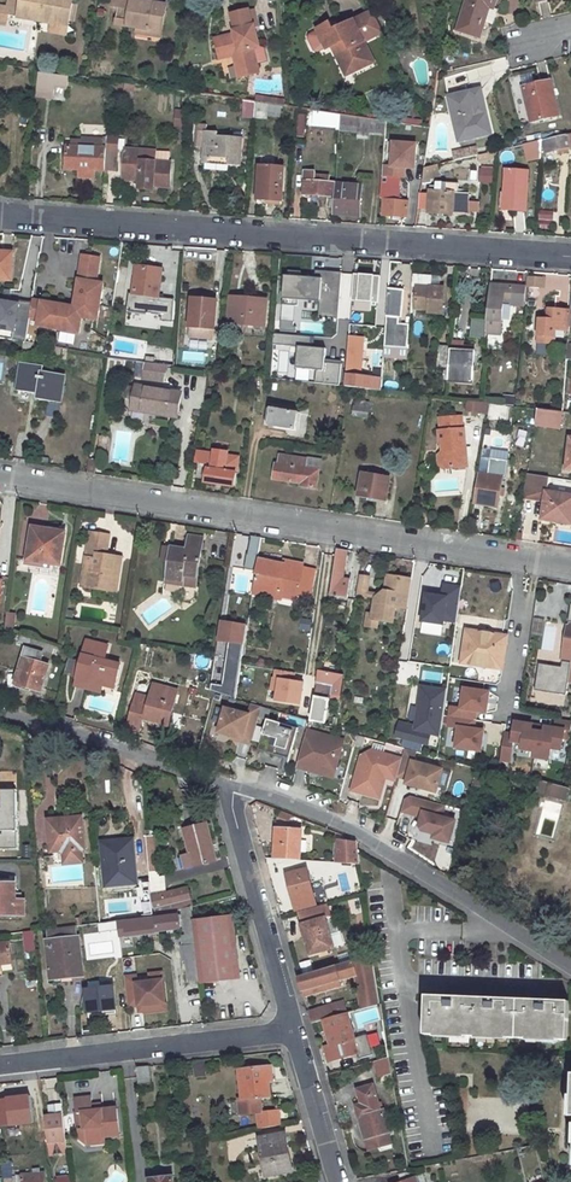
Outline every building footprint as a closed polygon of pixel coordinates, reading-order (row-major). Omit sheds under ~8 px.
[(21,0),(9,0),(7,8),(0,6),(0,14),(7,16),(18,18),(21,0)] [(18,18),(51,24),(68,27),(72,0),(21,0),(18,18)] [(147,35),(160,37),(165,6),(132,0),(114,0),(113,6),(118,7),(115,25),(135,28),(148,30),(147,35)] [(458,30),(480,37),(490,8),(494,9),(497,0),(468,0),(458,30)] [(259,47),(254,26),(253,26),(249,11),(232,15),(235,31),(233,32),(234,35),(215,40),(220,59),(233,56),(236,66),(241,64),(244,77),(258,73),(256,63),(266,61),(263,48),(259,47)] [(384,32),(373,11),(355,19),(334,28),(331,20),(319,25),(327,45),(333,43),(342,65),(363,57),(357,43),(364,40),(384,32)] [(66,35),(68,27),(51,24),(50,33),(66,35)] [(345,72),(373,61),(370,54),(364,40),(357,43),(363,57),(342,65),(345,72)] [(241,64),(236,66),(238,79),(244,77),(241,64)] [(40,74),(37,93),(53,96),(54,87),(66,89),(68,79),(40,74)] [(551,82),(524,87),(532,122),(559,116),(551,82)] [(482,89),(449,96),(458,140),(491,133),(486,112),(488,112),(482,89)] [(273,98),(265,97),(263,104),(269,105),(272,105),(273,98)] [(253,119),(254,101),(242,101),(241,118),(253,119)] [(187,104),(179,103),(179,117),(187,118),(187,104)] [(255,103),(254,117),(268,119),(268,111),(269,105),(263,104),(255,103)] [(269,105),(268,111),(281,113),(282,107),(278,106),(272,105),(269,105)] [(340,115),(339,130),(358,131),(357,138),(369,139),(369,133),(383,133),(383,122),(340,115)] [(402,117),(401,123),(419,125),(420,120),(402,117)] [(218,132),(206,132),(207,125),(199,124),(197,147),(205,148),(205,157),(229,159),(229,165),(240,166),(243,139),(217,137),(218,132)] [(542,141),(546,153),(559,150),(569,148),(570,147),(570,134),(542,141)] [(107,149),(103,149),(104,140),(82,139),(82,140),(82,148),(71,147),(67,146),(66,170),(79,170),(79,178),(94,178),(95,171),(105,171),(105,170),(117,171),(117,151),(107,150),(107,149)] [(71,140),(71,147),(82,148),(82,140),(71,140)] [(542,141),(524,145),(526,155),(541,152),(542,141)] [(125,149),(124,180),(139,181),(139,185),(153,186),(169,187),(171,163),(155,162),(156,151),(125,149)] [(465,152),(467,158),(478,156),(477,149),(465,152)] [(497,151),(481,155),(480,162),(496,158),(497,151)] [(454,154),(455,161),(467,158),(465,152),(454,154)] [(541,152),(526,155),(528,161),(541,158),(541,152)] [(260,159),(259,166),(274,167),(274,160),(260,159)] [(383,165),(383,175),(399,176),(400,167),(383,165)] [(431,183),(431,178),(440,176),(437,165),(425,168),(422,184),(431,183)] [(259,166),(258,199),(267,200),(274,200),(274,204),(281,204),(283,168),(274,167),(259,166)] [(469,168),(469,182),(492,183),(492,168),(469,168)] [(508,204),(508,209),(524,210),(528,172),(507,170),(504,204),(508,204)] [(317,196),(317,201),(327,201),(327,197),(334,197),(335,184),(328,183),(328,177),(314,176),(315,172),(304,172),(304,195),(317,196)] [(383,175),(381,199),(384,199),(384,215),(406,217),(408,200),(399,199),(400,189),(398,189),(399,176),(383,175)] [(458,193),(446,193),(447,183),(437,182),(437,187),(436,192),(432,191),(430,191),(430,212),(467,214),(468,194),(458,193)] [(447,183),(446,193),(458,193),(458,184),(447,183)] [(335,184),(334,197),(333,214),(347,215),(347,206),(360,206),(361,186),(335,184)] [(347,206),(347,215),(359,216),(360,206),(347,206)] [(552,227),(553,211),(539,210),(538,226),(552,227)] [(9,281),(11,253),(0,252),(0,280),(9,281)] [(74,307),(32,300),(29,318),(38,319),(37,327),(79,333),(82,318),(97,320),(103,283),(96,282),(100,258),(82,255),(74,307)] [(364,272),(363,282),(373,283),(374,265),(365,264),(364,272)] [(136,266),(130,304),(153,307),(155,297),(157,298),(162,270),(136,266)] [(522,276),(521,286),(526,286),(527,271),(517,271),(517,275),(522,276)] [(412,290),(410,315),(414,315),(415,309),(427,310),(427,313),(441,314),(443,288),(430,287),(430,277),(413,275),(412,290)] [(489,284),(489,296),(499,296),(500,285),(489,284)] [(489,296),(486,321),(485,333),(499,334),(502,301),(511,301),(513,286),(500,285),(499,296),(489,296)] [(388,288),(386,316),(398,317),(409,318),(410,315),(412,290),(388,288)] [(191,298),(188,335),(212,338),(213,329),(215,328),(217,301),(191,298)] [(229,298),(228,323),(264,327),(266,302),(252,301),(252,300),(229,298)] [(538,319),(537,341),(552,343),(553,330),(566,330),(568,311),(547,309),(546,320),(538,319)] [(293,316),(292,331),(298,331),(302,332),(331,335),(333,316),(303,313),(302,317),(293,316)] [(386,316),(385,326),(397,327),(398,317),(386,316)] [(472,320),(470,337),(485,338),(485,333),(486,321),(472,320)] [(70,344),(72,336),(59,332),(57,341),(70,344)] [(344,386),(348,386),(380,390),(381,379),(359,376),(362,339),(348,338),(344,386)] [(475,346),(463,344),(463,342),(450,341),(449,350),(475,352),(475,346)] [(160,348),(159,364),(166,365),(173,365),(174,349),(160,348)] [(181,350),(180,364),(204,366),(205,352),(181,350)] [(449,352),(447,369),(447,379),(473,381),(475,352),(449,350),(449,352)] [(449,352),(441,351),(440,369),(447,369),(449,352)] [(145,362),(142,378),(163,381),(166,365),(159,364),(145,362)] [(63,375),(42,372),(43,366),(20,363),(16,391),(37,394),(37,399),(59,403),(63,375)] [(331,370),(331,379),(341,380),(341,370),(331,370)] [(405,380),(392,378),(393,371),(382,370),(381,379),(380,390),(404,393),(405,380)] [(135,386),(131,409),(177,417),(181,394),(135,386)] [(354,400),(351,417),(367,419),(369,402),(354,400)] [(466,413),(486,411),(485,402),(465,405),(466,413)] [(490,403),(488,413),(503,415),(504,405),(490,403)] [(504,405),(503,415),(502,418),(516,420),(517,406),(504,405)] [(271,409),(268,426),(294,430),(296,413),(271,409)] [(537,409),(535,424),(559,428),(562,412),(537,409)] [(165,425),(167,419),(145,415),(144,422),(165,425)] [(461,416),(439,418),(440,431),(439,431),(440,444),(443,443),(444,452),(440,452),(442,469),(467,466),(464,429),(462,429),(461,416)] [(197,440),(196,453),(194,463),(197,463),(195,477),(204,479),(204,482),(232,486),(238,447),(227,445),(227,442),(214,440),(213,443),(197,440)] [(275,464),(272,479),(300,483),(300,486),(314,488),(317,471),(308,470),(308,467),(305,466),(306,460),(279,456),(278,465),(275,464)] [(306,460),(305,466),(308,467),(308,470),(317,471),(318,460),(306,458),(306,460)] [(478,473),(473,503),(497,506),(499,496),(503,496),(504,489),(500,488),(502,477),(505,478),(506,471),(488,468),(487,475),(478,473)] [(369,498),(369,500),(385,503),(389,478),(361,473),(358,496),(369,498)] [(541,519),(554,521),(555,518),(570,521),(570,495),(546,491),(548,478),(527,476),(523,498),(544,501),(541,519)] [(32,528),(27,560),(59,566),(64,533),(32,528)] [(118,569),(115,569),(116,556),(106,554),(109,534),(90,531),(82,585),(115,591),(118,569)] [(250,535),(248,554),(258,555),(261,537),(250,535)] [(196,579),(202,539),(188,537),(186,550),(171,548),(166,583),(182,585),(183,577),(196,579)] [(336,549),(333,572),(343,574),(347,550),(336,549)] [(259,560),(254,589),(279,595),(280,590),(298,594),(310,596),(315,570),(302,567),(303,564),(285,560),(284,564),(259,560)] [(369,576),(360,575),(356,596),(365,598),(366,596),(367,591),(369,576)] [(395,606),(405,608),(410,579),(386,575),(383,594),(380,593),(375,597),(372,614),(372,615),(376,620),(378,620),(387,622),(393,617),(395,606)] [(183,577),(182,585),(195,588),(196,579),(183,577)] [(441,582),(439,595),(423,592),(418,622),(453,628),(460,586),(441,582)] [(254,589),(253,594),(281,600),(282,595),(297,598),(298,594),(280,590),(279,595),(254,589)] [(12,632),(13,614),(6,613),(4,630),(12,632)] [(372,614),(366,613),(364,625),(376,627),(378,620),(376,620),(372,615),(372,614)] [(570,627),(567,626),(562,661),(570,662),(570,627)] [(466,630),(465,635),(491,640),(492,634),(466,630)] [(465,635),(461,663),(502,669),(507,637),(492,634),(491,640),(465,635)] [(29,638),(27,645),(51,653),(53,646),(29,638)] [(120,665),(105,660),(109,646),(87,640),(81,663),(76,680),(74,685),(86,688),(88,681),(103,685),(114,688),(120,665)] [(222,662),(221,668),(226,669),(223,686),(210,683),(209,691),(236,699),(239,680),(238,680),(243,644),(230,642),(227,663),(222,662)] [(48,666),(38,662),(41,653),(26,648),(16,680),(41,689),(48,666)] [(67,659),(62,677),(76,680),(81,663),(67,659)] [(16,680),(14,687),(29,693),(31,686),(16,680)] [(88,681),(86,688),(101,692),(103,685),(88,681)] [(135,694),(126,730),(136,732),(140,717),(162,722),(165,711),(171,712),(176,690),(153,683),(149,698),(135,694)] [(316,685),(311,721),(325,723),(331,687),(316,685)] [(284,691),(279,709),(302,716),(307,698),(284,691)] [(246,714),(223,707),(216,731),(229,735),(249,740),(259,706),(249,703),(246,714)] [(165,711),(162,722),(168,723),(171,712),(165,711)] [(265,719),(256,749),(287,758),(296,728),(265,719)] [(399,722),(396,735),(427,743),(429,733),(411,729),(412,726),(399,722)] [(443,725),(439,753),(462,757),(467,728),(443,725)] [(334,766),(340,745),(328,742),(330,737),(304,730),(294,767),(307,770),(308,766),(320,770),(334,766)] [(229,735),(228,737),(248,743),(249,740),(229,735)] [(340,745),(341,740),(330,737),(328,742),(340,745)] [(435,791),(441,769),(412,761),(415,751),(404,748),(401,758),(396,775),(406,778),(405,783),(435,791)] [(384,776),(385,772),(396,775),(401,758),(370,749),(360,755),(350,789),(378,797),(384,776)] [(499,759),(497,772),(503,773),(506,760),(499,759)] [(331,777),(334,766),(320,770),(308,766),(307,770),(331,777)] [(540,781),(538,792),(543,793),(546,782),(540,781)] [(546,782),(543,793),(566,798),(569,787),(546,782)] [(15,848),(16,791),(0,791),(0,848),(15,848)] [(442,816),(445,806),(404,795),(399,814),(418,818),(414,831),(430,835),(429,841),(448,846),(455,820),(442,816)] [(83,861),(81,849),(84,848),(81,818),(48,821),(51,852),(52,852),(53,864),(83,861)] [(206,824),(184,830),(190,855),(193,866),(215,860),(206,824)] [(277,829),(276,859),(299,861),(300,830),(277,829)] [(132,840),(101,842),(105,886),(136,883),(132,840)] [(153,840),(145,841),(147,852),(154,851),(153,840)] [(338,841),(336,863),(359,864),(356,843),(338,841)] [(154,851),(147,852),(148,872),(156,871),(154,851)] [(190,855),(182,857),(185,869),(193,866),(190,855)] [(306,869),(285,874),(295,912),(296,912),(327,903),(324,892),(313,896),(306,869)] [(156,871),(148,872),(151,897),(165,893),(163,877),(158,877),(157,871),(156,871)] [(0,883),(0,915),(24,915),(23,900),(20,900),(19,894),(15,894),(14,883),(0,883)] [(155,918),(117,922),(118,936),(179,929),(177,910),(181,909),(185,945),(196,944),(193,921),(191,905),(186,887),(165,893),(151,897),(155,918)] [(300,925),(303,924),(306,934),(304,935),(309,954),(333,948),(324,918),(331,916),(327,903),(296,912),(300,925)] [(232,916),(193,921),(196,944),(197,959),(200,981),(200,982),(239,978),(232,916)] [(75,925),(46,929),(47,940),(77,937),(75,925)] [(33,930),(23,932),(26,950),(35,949),(33,930)] [(331,935),(335,948),(343,946),(339,932),(331,935)] [(64,975),(63,971),(71,970),(71,974),(72,977),(82,976),(77,937),(47,940),(46,940),(50,976),(64,975)] [(0,944),(0,963),(11,962),(9,943),(0,944)] [(185,945),(181,946),(183,962),(185,961),(197,959),(196,944),(185,945)] [(372,957),(354,961),(358,975),(357,975),(363,1009),(379,1005),(372,957)] [(185,961),(188,982),(200,981),(197,959),(185,961)] [(354,961),(298,978),(302,991),(313,988),(357,975),(358,975),(354,961)] [(134,976),(123,977),(127,1007),(137,1006),(163,1003),(160,973),(148,975),(149,982),(135,983),(134,976)] [(98,982),(88,984),(89,989),(85,989),(88,1012),(114,1009),(111,987),(98,988),(98,982)] [(313,988),(302,991),(303,996),(315,993),(313,988)] [(466,1033),(466,1036),(475,1036),(476,1033),(508,1034),(507,1037),(526,1038),(526,1035),(558,1036),(558,1039),(567,1040),(569,1001),(539,1000),(539,1005),(528,1004),(528,1000),(508,999),(508,1003),(497,1003),(497,998),(447,996),(447,1001),(437,1001),(437,996),(426,996),(425,1034),(434,1035),(434,1031),(466,1033)] [(334,1017),(346,1014),(360,1010),(359,1005),(345,1009),(343,1002),(331,1005),(334,1017)] [(163,1003),(137,1006),(138,1012),(164,1009),(163,1003)] [(346,1014),(334,1017),(331,1005),(308,1012),(311,1024),(324,1020),(331,1046),(354,1039),(346,1014)] [(378,1034),(367,1037),(369,1047),(385,1042),(384,1032),(378,1034)] [(388,1058),(374,1062),(378,1078),(390,1074),(388,1058)] [(202,1061),(189,1062),(191,1078),(204,1076),(202,1061)] [(141,1088),(141,1083),(149,1083),(148,1067),(136,1068),(138,1089),(141,1088)] [(263,1097),(261,1081),(268,1080),(272,1080),(270,1067),(238,1071),(241,1099),(238,1100),(240,1115),(261,1112),(259,1097),(263,1097)] [(268,1080),(261,1081),(263,1097),(270,1096),(268,1080)] [(361,1103),(354,1105),(364,1138),(368,1150),(392,1143),(389,1132),(390,1131),(383,1108),(380,1109),(373,1085),(357,1090),(361,1103)] [(119,1135),(116,1109),(101,1110),(92,1111),(91,1106),(90,1098),(75,1100),(76,1114),(82,1113),(84,1129),(78,1130),(79,1138),(86,1145),(105,1143),(104,1137),(119,1135)] [(60,1114),(59,1105),(49,1106),(51,1116),(60,1114)] [(75,1114),(77,1130),(78,1130),(84,1129),(82,1113),(76,1114),(75,1114)] [(66,1153),(62,1114),(60,1114),(51,1116),(44,1116),(48,1155),(66,1153)] [(288,1172),(284,1152),(288,1151),(284,1134),(260,1138),(266,1176),(288,1172)] [(517,1149),(526,1181),(545,1181),(535,1145),(517,1149)] [(10,1161),(1,1162),(3,1178),(12,1177),(10,1161)] [(67,1165),(56,1166),(57,1176),(68,1175),(67,1165)] [(22,1176),(22,1179),(20,1179),(20,1181),(45,1181),(44,1173),(22,1176)]
